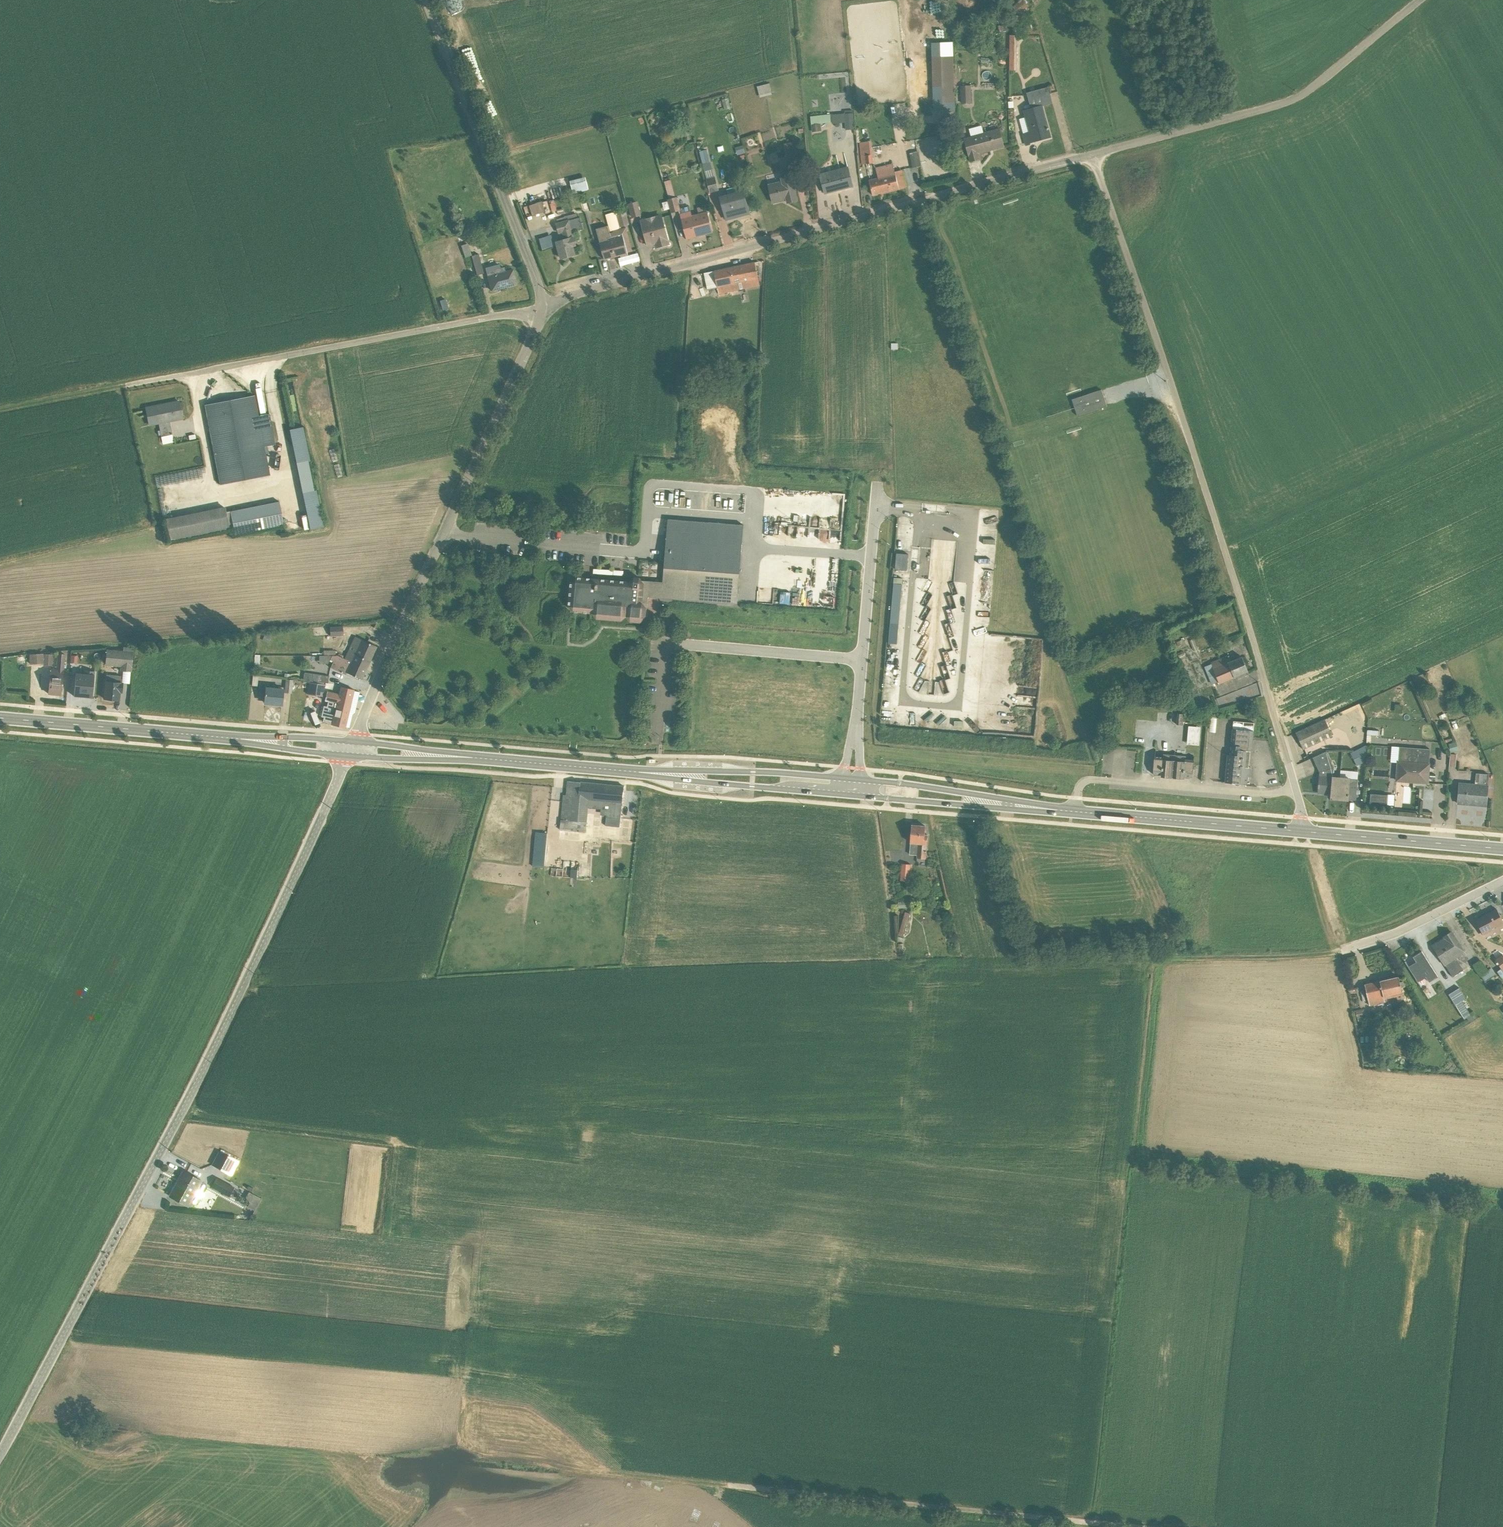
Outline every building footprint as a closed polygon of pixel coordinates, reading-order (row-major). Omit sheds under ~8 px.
[(1009,35),(1009,71),(1016,71),(1016,59),(1017,59),(1017,57),(1016,57),(1016,54),(1018,54),(1018,52),(1016,52),(1016,51),(1018,51),(1018,47),(1016,47),(1016,40),(1019,41),(1020,36),(1009,35)] [(932,71),(932,87),(943,87),(942,71),(932,71)] [(947,97),(954,96),(953,73),(946,73),(947,97)] [(769,84),(757,87),(759,98),(772,95),(769,84)] [(970,86),(960,86),(961,104),(971,103),(970,86)] [(1052,104),(1048,87),(1026,93),(1030,108),(1023,111),(1024,118),(1018,119),(1026,146),(1033,144),(1033,142),(1050,137),(1042,107),(1052,104)] [(845,130),(854,129),(852,110),(844,111),(844,114),(810,117),(811,132),(821,131),(820,123),(831,122),(832,124),(844,123),(845,130)] [(964,139),(970,162),(979,159),(978,154),(1003,147),(998,129),(983,133),(981,126),(969,129),(971,137),(964,139)] [(859,143),(861,164),(873,163),(871,141),(859,143)] [(793,142),(783,144),(786,157),(800,154),(797,142),(793,142)] [(909,154),(912,168),(921,167),(918,152),(909,154)] [(868,181),(872,195),(905,187),(901,171),(894,172),(892,164),(875,168),(878,178),(868,181)] [(819,174),(824,193),(852,186),(847,167),(819,174)] [(709,193),(719,191),(715,177),(714,177),(712,170),(704,172),(706,179),(705,179),(709,193)] [(780,182),(768,185),(772,203),(786,199),(787,203),(796,201),(790,176),(780,178),(780,182)] [(588,190),(585,177),(570,181),(573,194),(588,190)] [(679,212),(686,240),(713,233),(708,215),(707,212),(692,216),(689,206),(680,209),(677,197),(675,198),(670,180),(663,182),(671,213),(679,212)] [(720,197),(726,220),(749,214),(743,190),(735,192),(734,188),(727,190),(728,194),(720,197)] [(541,202),(528,206),(531,217),(545,212),(545,214),(550,212),(546,202),(542,203),(541,202)] [(637,202),(628,204),(631,218),(641,215),(637,202)] [(553,203),(550,204),(554,217),(560,215),(559,210),(555,211),(553,203)] [(620,227),(629,225),(626,213),(617,215),(616,216),(615,212),(605,215),(610,232),(613,231),(613,232),(610,233),(607,226),(596,229),(604,260),(620,256),(621,258),(628,256),(627,252),(632,251),(626,228),(625,228),(621,229),(620,227)] [(556,243),(561,259),(567,257),(575,255),(572,248),(577,246),(573,232),(583,229),(580,218),(578,218),(576,214),(564,217),(556,220),(557,223),(555,224),(558,234),(562,234),(564,241),(556,243)] [(661,215),(641,220),(647,246),(655,244),(656,247),(668,244),(661,215)] [(554,246),(551,236),(538,239),(540,250),(554,246)] [(471,255),(467,244),(461,246),(465,258),(471,255)] [(477,276),(483,274),(478,254),(471,256),(477,276)] [(714,271),(719,295),(747,289),(759,286),(754,263),(714,271)] [(498,264),(485,268),(491,291),(516,284),(512,270),(504,272),(503,268),(500,269),(498,264)] [(719,295),(714,271),(704,273),(707,291),(709,290),(710,296),(719,295)] [(1076,416),(1104,407),(1099,391),(1070,401),(1076,416)] [(219,484),(269,475),(264,447),(274,445),(268,414),(258,416),(253,395),(204,405),(219,484)] [(160,435),(162,444),(173,442),(169,422),(182,420),(178,402),(145,408),(149,426),(158,425),(159,430),(157,431),(158,435),(160,435)] [(309,460),(302,427),(289,430),(302,494),(313,491),(307,461),(309,460)] [(315,491),(313,491),(302,494),(309,529),(322,527),(323,526),(315,491)] [(234,536),(283,525),(278,502),(225,512),(224,507),(165,519),(169,542),(229,530),(229,528),(232,527),(234,536)] [(571,582),(568,607),(573,612),(592,614),(597,619),(621,621),(626,617),(630,622),(640,623),(646,618),(648,597),(672,599),(737,604),(743,525),(667,519),(662,582),(642,580),(640,578),(634,577),(629,582),(576,577),(571,582)] [(896,553),(895,569),(906,570),(908,554),(896,553)] [(901,584),(893,584),(889,623),(898,624),(901,584)] [(342,626),(329,627),(329,636),(342,636),(342,626)] [(271,638),(264,635),(262,640),(269,644),(271,638)] [(343,659),(366,670),(376,647),(353,637),(343,659)] [(122,651),(106,650),(105,665),(120,667),(119,671),(131,672),(133,652),(132,652),(133,648),(123,647),(122,651)] [(29,655),(29,664),(43,664),(43,665),(51,666),(52,655),(44,654),(43,659),(43,654),(29,655)] [(50,669),(48,694),(60,695),(64,655),(57,654),(56,669),(50,669)] [(319,656),(319,664),(328,664),(329,660),(333,661),(330,668),(344,674),(345,673),(361,680),(366,670),(336,655),(335,656),(319,656)] [(1211,664),(1204,667),(1211,685),(1218,682),(1219,684),(1248,672),(1241,657),(1231,662),(1228,656),(1210,663),(1211,664)] [(91,698),(94,672),(84,671),(84,674),(76,673),(73,696),(91,698)] [(304,673),(303,681),(321,683),(321,682),(327,683),(328,676),(304,673)] [(1231,692),(1216,698),(1220,708),(1263,692),(1256,673),(1227,683),(1231,692)] [(120,682),(120,676),(106,675),(103,699),(118,701),(119,692),(121,692),(122,682),(120,682)] [(292,680),(285,679),(283,692),(291,693),(292,680)] [(323,697),(324,685),(308,682),(306,694),(323,697)] [(259,684),(258,697),(264,697),(263,704),(273,705),(273,704),(281,705),(283,689),(266,687),(266,684),(259,684)] [(329,685),(326,685),(325,692),(330,694),(328,699),(329,699),(324,722),(331,724),(331,725),(344,728),(345,727),(348,727),(351,715),(354,713),(359,692),(329,685)] [(1302,749),(1332,736),(1324,720),(1295,733),(1302,749)] [(1251,752),(1254,723),(1233,721),(1232,729),(1230,755),(1227,755),(1225,783),(1245,785),(1246,785),(1247,777),(1249,777),(1250,767),(1248,767),(1249,752),(1251,752)] [(1200,727),(1188,726),(1187,744),(1198,745),(1200,727)] [(1448,744),(1450,753),(1458,751),(1456,742),(1448,744)] [(1427,783),(1429,750),(1399,747),(1396,781),(1427,783)] [(1350,753),(1356,766),(1364,762),(1358,749),(1350,753)] [(1347,799),(1355,800),(1357,779),(1350,779),(1350,778),(1333,776),(1333,768),(1326,752),(1312,758),(1319,772),(1317,793),(1331,794),(1330,798),(1331,799),(1347,800),(1347,799)] [(1154,757),(1153,774),(1164,775),(1164,777),(1180,779),(1180,777),(1192,778),(1192,776),(1193,776),(1194,770),(1192,770),(1193,760),(1186,759),(1186,756),(1163,754),(1163,757),(1154,757)] [(1314,766),(1305,768),(1307,775),(1316,772),(1314,766)] [(1459,783),(1457,803),(1485,806),(1488,775),(1475,773),(1474,784),(1459,783)] [(619,827),(620,827),(624,787),(623,786),(567,781),(566,795),(563,795),(562,795),(560,830),(585,833),(586,832),(588,809),(600,809),(600,815),(606,816),(605,826),(619,827)] [(1393,806),(1393,805),(1394,795),(1369,793),(1369,802),(1386,803),(1386,806),(1393,806)] [(925,826),(911,825),(909,855),(917,855),(916,858),(925,859),(927,835),(924,835),(925,826)] [(544,867),(547,834),(535,832),(532,866),(544,867)] [(910,865),(901,864),(900,881),(909,881),(910,865)] [(1475,920),(1484,938),(1490,935),(1492,937),(1502,932),(1502,923),(1496,909),(1475,920)] [(905,912),(897,936),(903,937),(910,913),(905,912)] [(1451,932),(1443,937),(1445,939),(1444,939),(1432,947),(1444,966),(1452,977),(1463,970),(1456,959),(1464,953),(1451,932)] [(1421,951),(1412,957),(1415,962),(1408,966),(1417,981),(1425,977),(1428,982),(1437,976),(1421,951)] [(1494,959),(1500,968),(1496,971),(1501,979),(1502,977),(1502,956),(1501,954),(1494,959)] [(1486,971),(1479,960),(1474,963),(1481,974),(1486,971)] [(1481,974),(1480,975),(1484,982),(1495,975),(1490,968),(1486,971),(1481,974)] [(1397,1000),(1402,999),(1398,977),(1364,985),(1369,1006),(1384,1002),(1384,1000),(1396,997),(1397,1000)] [(1466,998),(1459,988),(1448,995),(1464,1019),(1470,1015),(1462,1001),(1466,998)] [(238,1162),(218,1151),(211,1165),(230,1176),(238,1162)] [(183,1172),(169,1196),(188,1207),(190,1203),(194,1205),(197,1204),(206,1188),(205,1184),(183,1172)] [(216,1178),(210,1187),(229,1197),(234,1188),(216,1178)] [(234,1189),(230,1196),(237,1200),(241,1193),(234,1189)]
